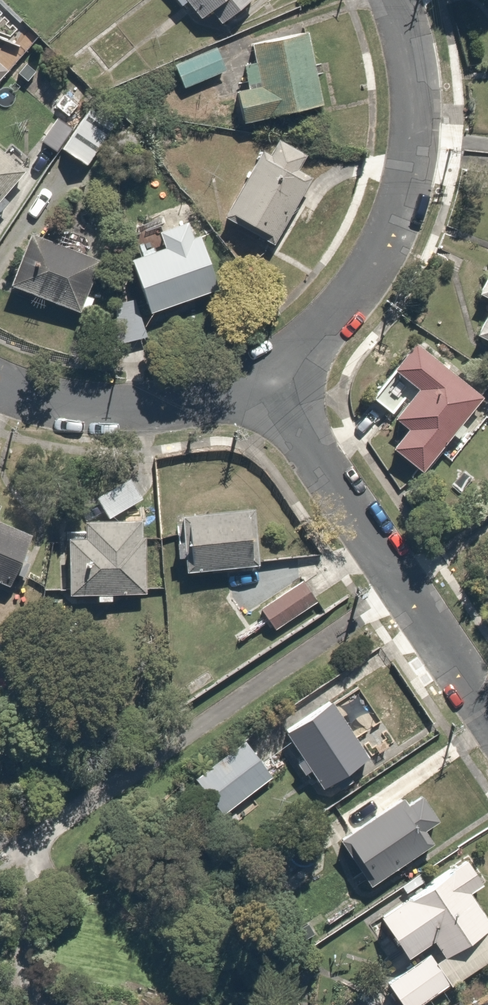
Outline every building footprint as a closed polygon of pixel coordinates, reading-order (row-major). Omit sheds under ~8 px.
[(200,18),(212,8),(225,23),(251,0),(184,0),(200,18)] [(0,8),(0,40),(16,21),(0,8)] [(306,29),(250,44),(252,53),(240,56),(245,76),(234,79),(244,116),(324,95),(306,29)] [(226,74),(214,48),(175,65),(186,92),(226,74)] [(51,111),(78,129),(92,109),(95,104),(68,86),(51,111)] [(126,125),(95,104),(92,109),(78,129),(61,154),(92,175),(126,125)] [(271,162),(261,156),(226,218),(278,247),(325,163),(283,140),(271,162)] [(25,179),(0,158),(0,209),(25,179)] [(169,250),(135,262),(153,314),(228,288),(204,218),(163,232),(169,250)] [(104,264),(33,239),(14,291),(86,316),(104,264)] [(475,292),(487,300),(487,269),(475,292)] [(474,341),(487,349),(487,317),(474,341)] [(487,404),(487,396),(420,342),(375,398),(404,422),(384,448),(426,482),(487,404)] [(100,497),(111,517),(141,501),(130,480),(100,497)] [(18,592),(39,543),(1,526),(7,512),(0,509),(0,584),(18,592)] [(257,511),(180,518),(186,581),(263,574),(257,511)] [(87,539),(70,539),(70,601),(152,601),(152,520),(87,520),(87,539)] [(316,604),(302,581),(260,607),(274,630),(316,604)] [(370,764),(334,712),(289,744),(302,763),(324,795),(370,764)] [(302,763),(289,744),(276,726),(197,780),(223,817),(302,763)] [(408,795),(342,840),(376,890),(442,845),(408,795)] [(384,922),(411,963),(430,950),(439,944),(454,966),(487,943),(487,921),(475,902),(487,893),(487,891),(470,864),(384,922)] [(411,963),(381,983),(396,1004),(448,1004),(461,996),(430,950),(411,963)]
